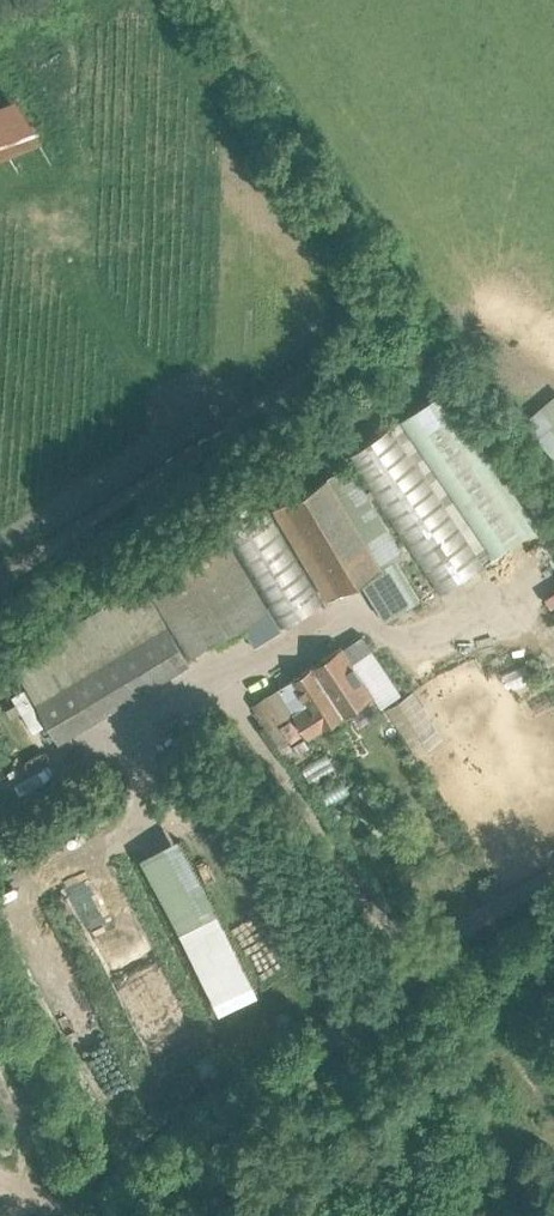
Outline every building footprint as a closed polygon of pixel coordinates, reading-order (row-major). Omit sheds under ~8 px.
[(11,88),(0,95),(0,175),(46,148),(11,88)] [(526,422),(553,453),(553,452),(553,398),(526,422)] [(395,558),(403,554),(349,464),(274,508),(327,599),(360,579),(385,619),(419,599),(395,558)] [(218,517),(284,625),(322,602),(257,493),(218,517)] [(225,537),(149,582),(191,652),(267,607),(225,537)] [(267,608),(243,623),(255,644),(280,629),(267,608)] [(341,646),(313,665),(344,713),(372,694),(380,707),(400,694),(362,635),(342,648),(341,646)] [(279,688),(266,696),(281,720),(294,711),(309,735),(344,713),(313,665),(302,672),(279,688)] [(286,738),(276,744),(282,753),(292,747),(286,738)]
